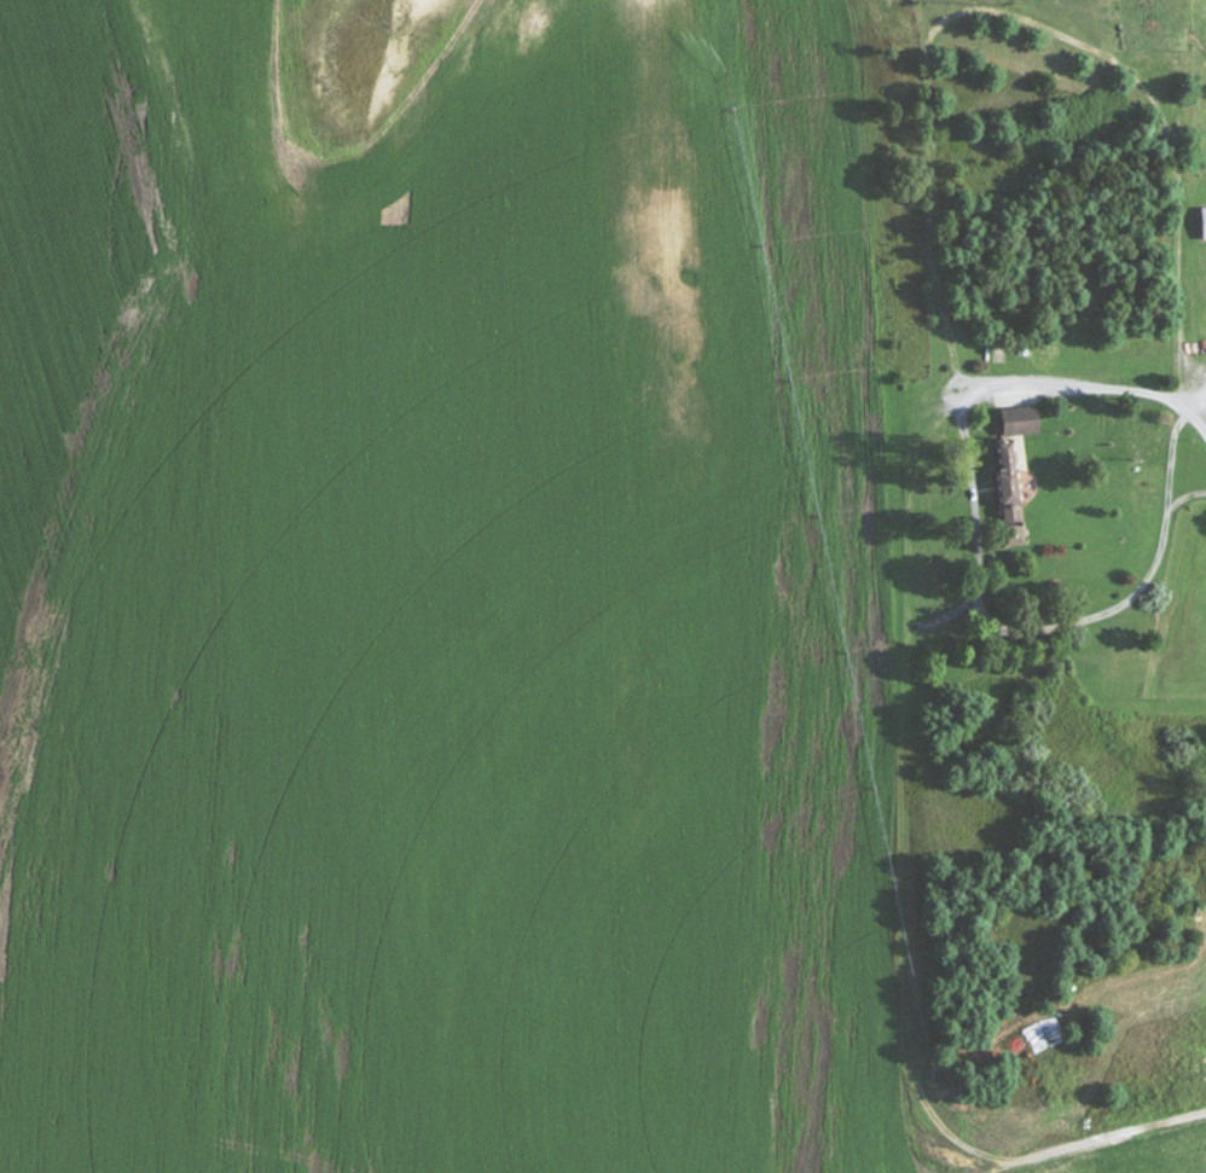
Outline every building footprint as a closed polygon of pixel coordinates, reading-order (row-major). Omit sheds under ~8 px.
[(1041,407),(1004,408),(1005,436),(1041,436),(1041,407)] [(1020,503),(1018,444),(1002,445),(1004,504),(1020,503)]
